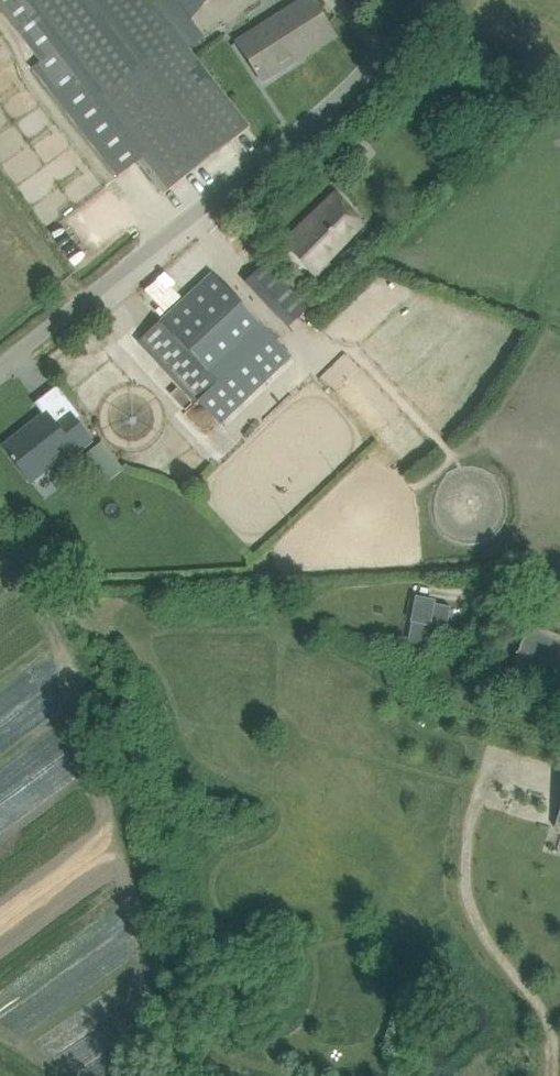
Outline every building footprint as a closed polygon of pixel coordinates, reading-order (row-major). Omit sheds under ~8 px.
[(35,71),(117,176),(137,161),(164,194),(249,128),(149,0),(0,0),(0,9),(43,64),(35,71)] [(251,63),(262,81),(334,35),(312,0),(307,0),(238,44),(251,63)] [(336,193),(284,243),(317,278),(333,263),(330,260),(367,226),(336,193)] [(41,233),(65,263),(76,255),(52,224),(41,233)] [(245,282),(288,328),(308,309),(265,263),(245,282)] [(295,268),(284,278),(301,297),(314,286),(297,266),(295,268)] [(142,341),(157,357),(221,425),(292,359),(213,274),(161,323),(142,341)] [(116,312),(132,307),(128,296),(112,302),(116,312)] [(8,451),(21,469),(32,482),(76,448),(77,450),(90,440),(70,415),(56,426),(46,414),(31,426),(34,431),(8,451)] [(122,471),(101,444),(87,455),(108,481),(122,471)] [(43,486),(31,496),(41,509),(53,498),(43,486)] [(412,623),(406,652),(424,656),(429,627),(431,627),(431,624),(447,627),(451,607),(435,604),(436,600),(416,597),(411,623),(412,623)] [(500,635),(494,654),(504,657),(511,639),(500,635)] [(512,669),(537,678),(547,649),(522,640),(512,669)] [(547,649),(537,678),(559,686),(559,653),(547,649)]
